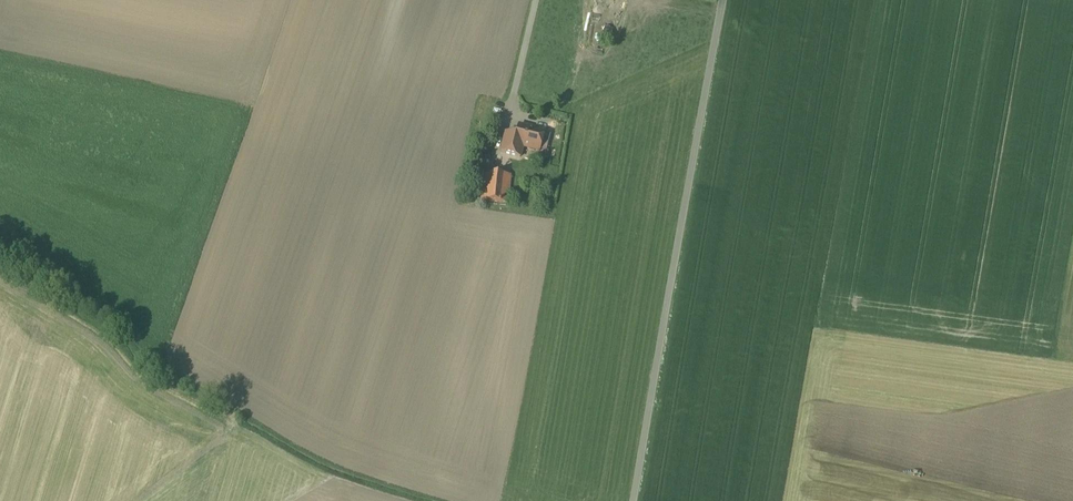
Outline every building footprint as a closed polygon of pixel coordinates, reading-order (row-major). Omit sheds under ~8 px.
[(544,133),(518,126),(517,131),(515,131),(511,133),(511,135),(506,134),(501,153),(520,158),(523,148),(539,152),(544,133)] [(510,175),(484,173),(481,201),(507,203),(510,175)]
